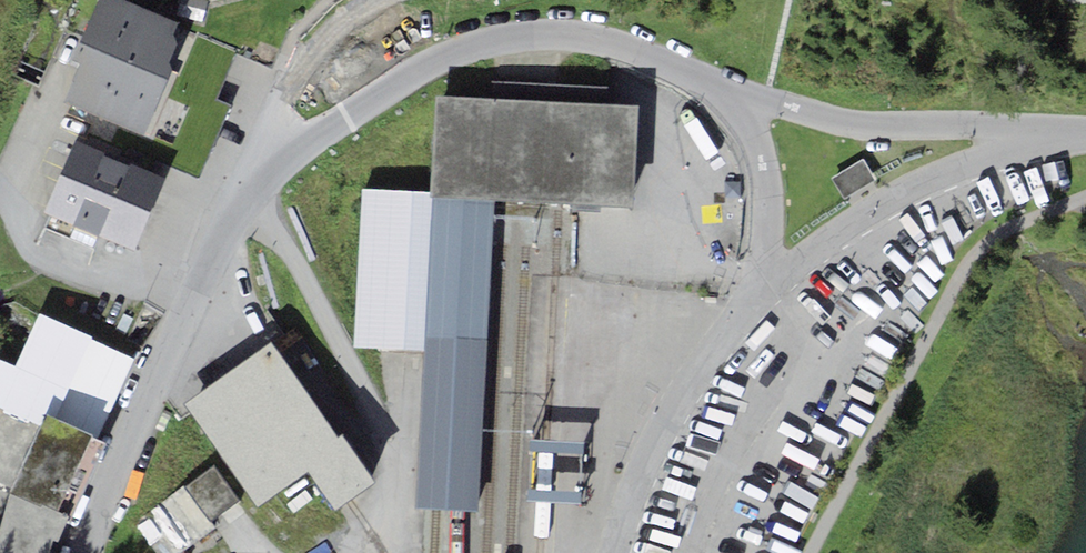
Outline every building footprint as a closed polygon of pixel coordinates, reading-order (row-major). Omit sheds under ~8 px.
[(126,0),(98,0),(72,59),(79,62),(63,100),(100,115),(137,131),(182,24),(126,0)] [(137,131),(100,115),(91,133),(199,178),(230,105),(217,99),(238,50),(182,24),(137,131)] [(637,103),(436,95),(430,190),(430,196),(454,197),(474,198),(494,199),(558,203),(633,205),(637,103)] [(75,138),(43,212),(135,251),(166,177),(75,138)] [(844,199),(877,179),(864,158),(832,178),(844,199)] [(430,196),(430,190),(363,188),(355,347),(424,350),(417,506),(436,507),(458,509),(478,510),(494,199),(474,198),(454,197),(430,196)] [(40,312),(15,366),(0,359),(0,406),(41,424),(46,413),(99,437),(134,358),(91,339),(93,336),(40,312)] [(347,440),(342,432),(337,436),(271,342),(187,401),(259,503),(307,470),(335,509),(349,500),(376,481),(347,440)] [(46,413),(41,424),(11,490),(0,527),(0,552),(54,552),(105,440),(99,437),(46,413)] [(210,468),(151,511),(181,552),(240,509),(210,468)]
